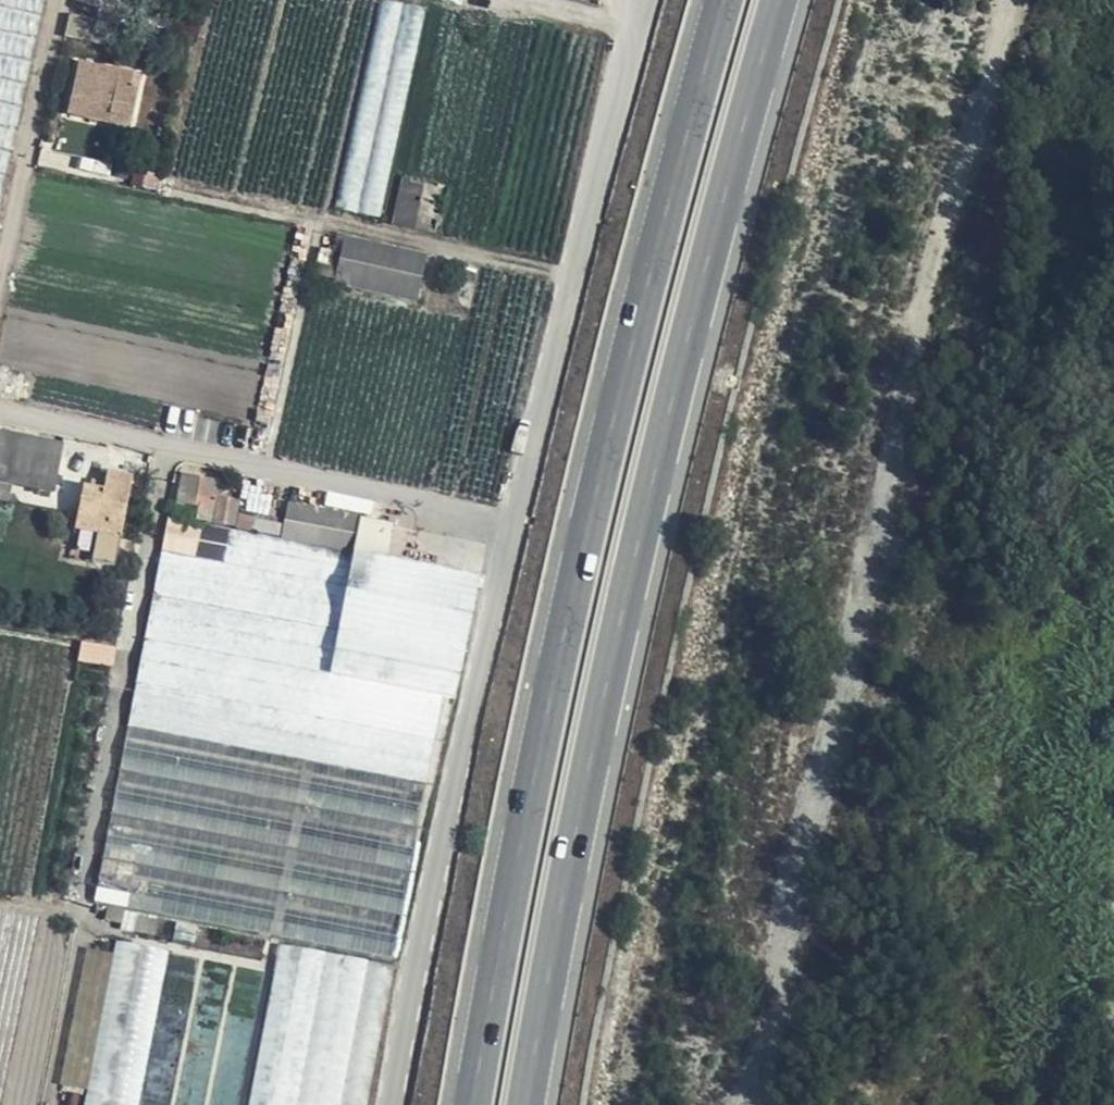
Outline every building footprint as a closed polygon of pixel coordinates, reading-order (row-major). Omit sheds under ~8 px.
[(385,216),(425,5),(399,0),(381,0),(341,207),(385,216)] [(71,36),(106,37),(106,19),(71,18),(71,36)] [(82,60),(73,93),(110,103),(109,109),(132,115),(138,94),(125,91),(130,72),(82,60)] [(70,107),(107,117),(109,109),(110,103),(73,93),(70,107)] [(132,115),(109,109),(107,117),(106,121),(129,127),(132,115)] [(397,224),(442,230),(448,183),(403,178),(397,224)] [(317,276),(336,279),(345,238),(325,234),(317,276)] [(427,255),(345,238),(336,279),(335,283),(417,302),(427,255)] [(0,432),(0,481),(53,491),(63,446),(0,432)] [(134,479),(106,473),(102,491),(87,488),(79,528),(122,537),(134,479)] [(222,480),(185,474),(179,502),(200,506),(198,518),(233,525),(239,502),(218,498),(222,480)] [(200,506),(179,502),(177,514),(198,518),(200,506)] [(289,502),(282,540),(353,553),(360,516),(289,502)] [(463,689),(470,655),(339,630),(353,553),(282,540),(170,520),(97,900),(403,959),(417,899),(442,787),(463,689)] [(89,1104),(143,1104),(171,948),(119,938),(89,1104)] [(391,961),(278,944),(253,1104),(369,1104),(391,961)]
